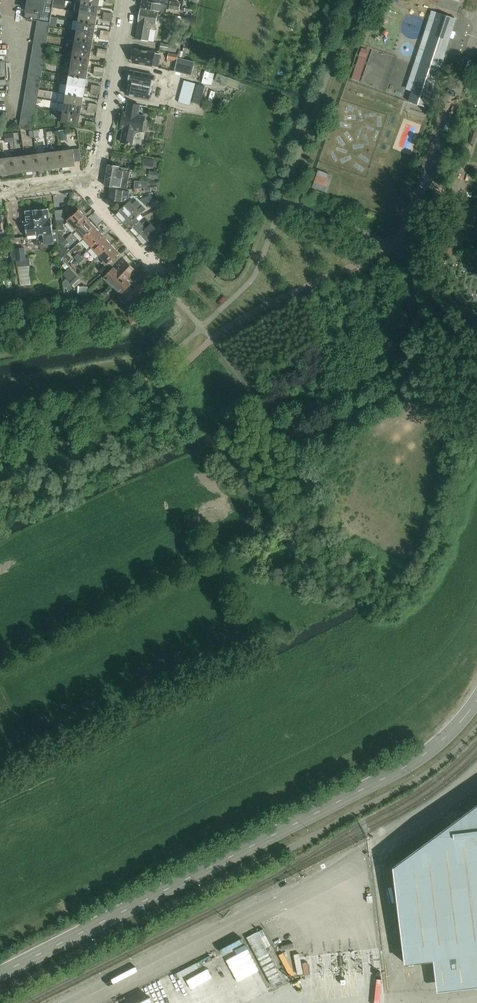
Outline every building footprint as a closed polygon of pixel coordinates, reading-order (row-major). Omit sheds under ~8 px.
[(55,0),(31,0),(29,11),(26,10),(25,19),(38,21),(51,23),(55,0)] [(181,4),(171,3),(171,1),(166,1),(166,0),(143,0),(142,9),(167,13),(167,9),(169,10),(170,9),(180,11),(181,4)] [(56,1),(55,8),(65,10),(66,3),(56,1)] [(99,7),(76,3),(75,12),(81,13),(98,16),(99,7)] [(156,25),(158,13),(141,10),(139,22),(156,25)] [(96,25),(98,16),(81,13),(79,22),(96,25)] [(427,108),(456,19),(438,13),(409,102),(427,108)] [(50,29),(51,23),(38,21),(37,27),(50,29)] [(95,34),(96,25),(79,22),(78,31),(95,34)] [(148,42),(151,30),(155,31),(156,25),(139,22),(136,40),(148,42)] [(49,35),(50,29),(37,27),(36,33),(49,35)] [(93,43),(95,34),(78,31),(76,40),(93,43)] [(48,41),(48,36),(49,35),(36,33),(35,39),(48,41)] [(92,52),(93,43),(76,40),(75,49),(92,52)] [(176,52),(177,46),(161,43),(160,50),(176,52)] [(46,53),(47,47),(34,45),(33,51),(46,53)] [(90,61),(92,52),(75,49),(73,58),(90,61)] [(159,60),(160,54),(136,50),(135,56),(134,56),(133,61),(134,62),(134,63),(152,66),(154,59),(159,60)] [(45,59),(45,54),(46,53),(33,51),(32,57),(45,59)] [(44,65),(45,59),(32,57),(31,63),(44,65)] [(89,70),(90,61),(73,58),(72,68),(89,70)] [(178,58),(175,72),(192,76),(195,62),(184,60),(178,58)] [(42,77),(42,72),(43,71),(30,68),(29,75),(42,77)] [(87,79),(89,70),(72,68),(70,76),(87,79)] [(129,80),(129,83),(131,84),(152,88),(154,76),(131,71),(129,80)] [(85,88),(87,79),(70,76),(69,85),(85,88)] [(190,106),(196,84),(185,81),(179,103),(190,106)] [(128,87),(126,95),(149,100),(152,88),(131,84),(129,83),(128,87)] [(201,104),(205,87),(198,84),(193,102),(201,104)] [(84,98),(85,88),(69,85),(67,95),(84,98)] [(39,94),(39,90),(40,88),(27,86),(26,92),(39,94)] [(38,100),(39,94),(26,92),(25,98),(38,100)] [(82,107),(84,98),(67,95),(66,104),(82,107)] [(143,132),(145,117),(138,115),(140,106),(128,103),(127,113),(124,113),(122,123),(124,124),(123,129),(124,129),(121,143),(128,144),(130,145),(130,144),(133,145),(135,131),(143,132)] [(36,112),(37,106),(24,104),(23,110),(36,112)] [(81,116),(82,107),(66,104),(64,113),(81,116)] [(34,119),(36,112),(23,110),(22,117),(34,119)] [(79,125),(81,116),(64,113),(62,122),(79,125)] [(32,131),(33,125),(21,122),(20,129),(32,131)] [(76,166),(74,150),(60,151),(63,168),(76,166)] [(63,168),(60,151),(48,153),(50,170),(63,168)] [(50,170),(48,153),(36,154),(38,171),(50,170)] [(38,171),(36,154),(24,156),(26,173),(38,171)] [(26,173),(24,156),(12,158),(15,175),(26,173)] [(144,157),(143,165),(159,168),(161,160),(144,157)] [(15,175),(12,158),(0,159),(2,176),(15,175)] [(129,179),(131,172),(128,171),(128,169),(109,165),(107,176),(129,179)] [(319,171),(317,175),(328,179),(330,175),(319,171)] [(158,180),(159,174),(159,173),(150,172),(149,179),(158,180)] [(127,190),(129,179),(107,176),(105,186),(127,190)] [(314,183),(313,187),(324,191),(325,187),(314,183)] [(129,199),(130,192),(111,189),(110,200),(124,202),(129,199)] [(124,223),(138,210),(137,209),(142,205),(137,201),(133,205),(130,201),(116,215),(124,223)] [(137,218),(146,210),(143,206),(138,210),(124,223),(131,230),(140,222),(137,218)] [(53,230),(52,219),(50,219),(49,209),(38,210),(38,211),(26,212),(28,225),(26,225),(27,238),(39,237),(39,235),(44,235),(45,245),(59,243),(58,230),(53,230)] [(76,230),(88,219),(79,210),(74,215),(71,213),(67,217),(69,220),(68,221),(76,230)] [(160,219),(166,213),(163,210),(157,215),(160,219)] [(167,227),(173,222),(170,218),(164,223),(167,227)] [(84,239),(96,228),(88,219),(76,230),(84,239)] [(139,238),(152,225),(147,220),(143,224),(140,222),(131,230),(139,238)] [(154,236),(152,234),(157,230),(152,225),(139,238),(145,245),(154,236)] [(92,247),(104,236),(96,228),(84,239),(92,247)] [(100,256),(112,245),(104,236),(92,247),(100,256)] [(108,265),(120,254),(112,245),(100,256),(108,265)] [(26,259),(25,248),(12,250),(13,261),(17,261),(17,267),(31,266),(30,259),(26,259)] [(131,284),(127,280),(136,271),(124,259),(117,266),(119,268),(117,271),(114,268),(105,278),(122,294),(122,293),(130,286),(131,284)] [(77,276),(70,269),(63,275),(70,283),(77,276)] [(77,277),(70,283),(75,287),(82,281),(77,277)] [(147,290),(140,284),(134,290),(130,286),(122,293),(133,304),(147,290)] [(79,293),(88,294),(89,287),(80,285),(79,293)] [(395,857),(404,963),(435,960),(438,988),(476,985),(476,802),(395,857)] [(258,932),(247,938),(271,986),(283,980),(258,932)]
